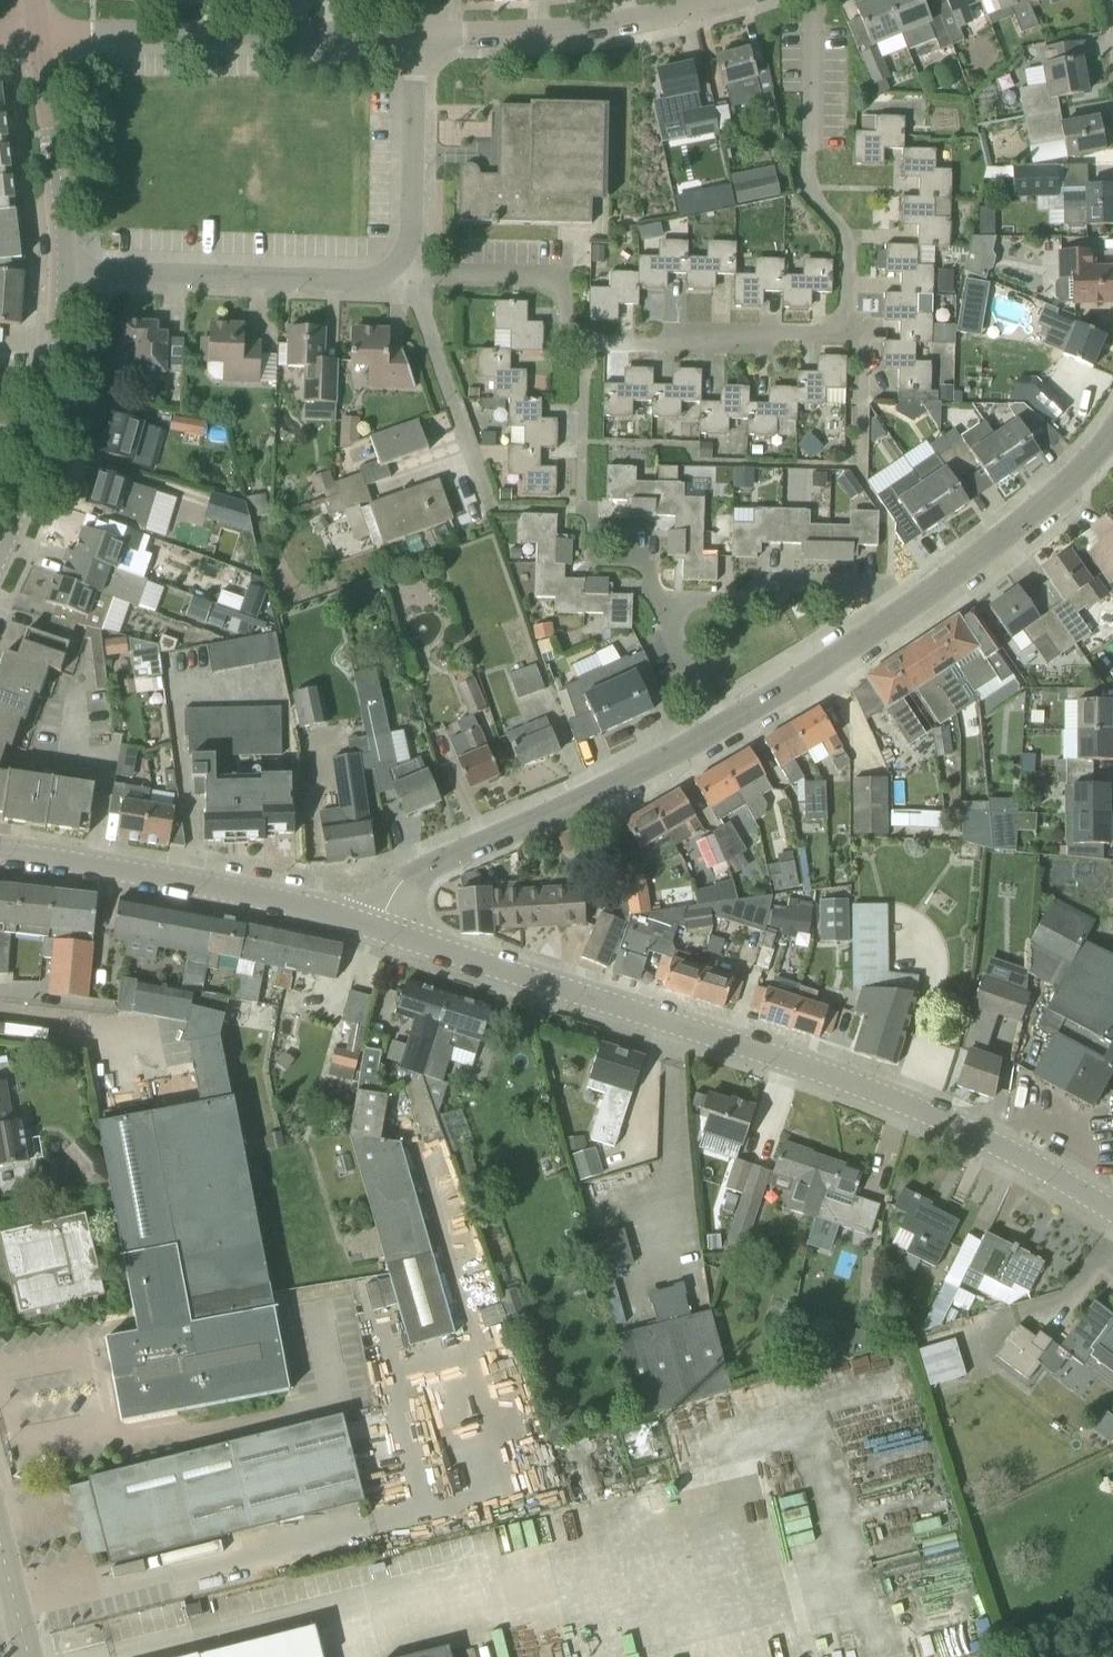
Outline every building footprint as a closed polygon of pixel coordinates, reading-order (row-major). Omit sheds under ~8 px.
[(872,45),(901,33),(887,0),(872,0),(856,6),(860,17),(872,45)] [(925,11),(921,0),(887,0),(901,33),(902,37),(907,47),(907,50),(936,38),(940,49),(952,44),(936,6),(925,11)] [(981,0),(947,0),(947,1),(936,6),(952,44),(965,39),(959,26),(972,20),(966,6),(981,0)] [(1010,5),(1021,32),(1037,25),(1028,2),(1027,0),(1000,0),(1003,8),(1010,5)] [(1057,97),(1065,96),(1087,92),(1085,78),(1089,77),(1083,42),(1040,50),(1046,84),(1019,89),(1024,117),(1060,111),(1057,97)] [(725,85),(730,106),(731,107),(746,103),(740,81),(757,77),(749,49),(716,58),(724,86),(725,85)] [(866,53),(863,54),(865,59),(874,82),(885,78),(887,77),(880,58),(876,49),(874,50),(866,53)] [(669,127),(685,123),(688,137),(718,131),(713,108),(701,111),(697,93),(698,93),(692,64),(658,71),(669,127)] [(885,78),(874,82),(879,94),(890,89),(885,78)] [(15,211),(1,85),(0,85),(0,212),(15,211)] [(470,164),(460,173),(459,221),(492,222),(492,224),(497,224),(497,222),(591,224),(592,195),(602,195),(604,107),(499,105),(498,174),(480,174),(470,164)] [(1060,111),(1024,117),(1029,147),(1064,140),(1067,158),(1105,151),(1098,118),(1062,124),(1060,111)] [(877,132),(855,131),(854,165),(880,165),(880,148),(903,150),(904,150),(904,116),(903,116),(903,117),(898,117),(898,116),(878,115),(877,132)] [(919,174),(919,197),(951,198),(951,174),(935,173),(936,150),(909,150),(904,150),(903,150),(902,174),(919,174)] [(1058,195),(1057,165),(1013,166),(1013,196),(1058,195)] [(735,185),(739,203),(779,195),(775,177),(735,185)] [(1088,187),(1088,188),(1063,189),(1064,224),(1112,224),(1112,186),(1088,187)] [(698,197),(677,201),(680,217),(701,213),(698,197)] [(949,218),(934,218),(935,200),(951,200),(951,199),(951,198),(919,197),(902,197),(901,222),(918,222),(918,226),(918,245),(934,246),(949,246),(949,240),(950,240),(951,222),(949,222),(949,218)] [(13,272),(13,271),(11,259),(21,258),(16,210),(15,211),(0,212),(0,271),(13,272)] [(994,233),(994,223),(979,223),(978,233),(994,233)] [(653,239),(650,225),(638,227),(641,241),(653,239)] [(988,250),(992,251),(996,236),(972,235),(969,247),(967,257),(964,270),(985,279),(987,271),(984,270),(988,250)] [(664,274),(686,274),(687,257),(689,257),(689,241),(664,241),(664,256),(639,256),(638,272),(639,272),(638,289),(639,289),(663,290),(664,274)] [(712,275),(735,275),(735,273),(736,273),(736,242),(711,241),(711,257),(689,257),(687,257),(686,274),(686,290),(712,290),(712,275)] [(776,242),(762,242),(762,252),(776,252),(776,242)] [(932,294),(932,265),(916,265),(918,245),(885,245),(885,251),(878,251),(878,270),(884,270),(901,270),(901,274),(900,293),(917,293),(917,294),(932,295),(932,294)] [(592,246),(592,262),(604,262),(604,246),(592,246)] [(1093,268),(1093,251),(1061,252),(1061,279),(1073,279),(1074,303),(1112,302),(1112,267),(1093,268)] [(760,291),(783,291),(783,274),(784,274),(785,259),(758,258),(758,274),(736,273),(735,273),(735,275),(734,307),(759,308),(760,291)] [(807,275),(784,274),(783,274),(783,291),(782,308),(808,309),(808,293),(832,293),(833,260),(807,259),(807,275)] [(939,270),(938,293),(953,293),(954,270),(939,270)] [(20,325),(24,272),(13,271),(13,272),(0,271),(0,323),(20,325)] [(639,305),(639,289),(638,289),(639,272),(638,272),(614,271),(614,287),(590,287),(589,320),(615,321),(615,305),(639,305)] [(964,279),(956,333),(972,335),(981,282),(964,279)] [(917,294),(900,293),(884,293),(883,318),(900,318),(899,341),(916,342),(931,342),(932,314),(933,295),(932,295),(917,294)] [(528,302),(495,301),(494,327),(510,327),(510,349),(510,350),(511,351),(543,351),(544,326),(528,326),(528,302)] [(1106,336),(1058,315),(1052,328),(1072,337),(1063,355),(1092,367),(1106,336)] [(183,373),(183,361),(184,338),(167,338),(167,332),(157,332),(158,322),(122,321),(122,341),(136,342),(135,372),(183,373)] [(224,381),(258,382),(260,342),(243,341),(243,325),(212,324),(211,339),(202,339),(202,360),(211,360),(211,362),(225,363),(224,381)] [(289,327),(288,367),(306,367),(305,402),(336,403),(338,360),(324,359),(325,328),(289,327)] [(353,329),(352,365),(370,366),(369,386),(415,387),(402,351),(388,350),(388,330),(353,329)] [(915,362),(916,342),(899,341),(883,341),(882,366),(899,366),(899,370),(898,401),(920,401),(927,411),(932,419),(937,415),(938,402),(938,391),(930,391),(931,362),(915,362)] [(493,399),(509,399),(527,399),(527,398),(527,374),(511,374),(511,351),(510,350),(510,349),(478,349),(477,375),(493,375),(493,399)] [(797,371),(797,387),(796,404),(797,404),(822,405),(844,405),(845,389),(846,389),(847,356),(821,355),(821,372),(797,371)] [(653,385),(653,368),(628,368),(628,384),(604,383),(603,416),(630,417),(630,402),(652,402),(652,417),(659,417),(660,385),(653,385)] [(660,385),(659,417),(678,418),(678,402),(681,402),(700,402),(701,402),(701,401),(702,369),(676,369),(676,385),(672,385),(660,385)] [(724,401),(701,401),(701,402),(700,402),(700,435),(725,435),(726,419),(748,419),(749,419),(749,403),(750,386),(724,385),(724,401)] [(939,385),(939,401),(953,401),(953,386),(939,385)] [(797,421),(797,404),(796,404),(797,387),(772,387),(772,403),(749,403),(749,419),(748,419),(748,435),(774,436),(774,420),(797,421)] [(482,398),(482,408),(506,408),(506,399),(493,399),(482,398)] [(524,424),(524,446),(541,447),(541,448),(557,448),(558,423),(542,422),(542,398),(527,398),(527,399),(509,399),(508,423),(524,424)] [(1017,422),(996,436),(994,437),(1017,470),(1041,454),(1027,434),(1044,423),(1025,405),(1014,404),(1008,408),(1017,422)] [(168,430),(168,431),(184,434),(187,418),(165,414),(162,429),(168,430)] [(103,452),(132,460),(133,459),(150,464),(154,452),(137,447),(143,423),(113,415),(103,452)] [(871,420),(871,442),(885,432),(876,417),(871,420)] [(359,467),(361,474),(334,483),(338,494),(365,485),(366,485),(391,477),(386,465),(429,450),(418,419),(370,436),(379,460),(359,467)] [(987,423),(962,440),(954,429),(943,436),(969,474),(980,466),(994,486),(1017,470),(994,437),(996,436),(987,423)] [(359,440),(359,426),(341,425),(341,446),(359,440)] [(482,455),(501,456),(502,432),(483,432),(482,455)] [(810,433),(798,445),(811,458),(823,446),(810,433)] [(938,456),(914,472),(945,518),(969,502),(956,482),(969,474),(943,436),(930,445),(938,456)] [(712,443),(700,443),(700,459),(712,459),(712,443)] [(541,447),(524,446),(508,446),(507,472),(523,472),(523,496),(556,496),(557,471),(541,470),(541,448),(541,447)] [(630,516),(654,517),(655,482),(633,481),(633,466),(607,466),(606,501),(631,501),(630,516)] [(678,480),(678,467),(659,466),(659,479),(678,480)] [(735,466),(735,483),(752,483),(752,466),(735,466)] [(88,503),(103,508),(101,516),(166,535),(177,498),(127,483),(128,481),(97,471),(88,503)] [(849,471),(837,479),(846,491),(858,483),(849,471)] [(311,478),(317,494),(324,491),(335,487),(329,472),(311,478)] [(922,534),(945,518),(914,472),(877,496),(894,521),(895,520),(907,512),(908,514),(922,534)] [(813,485),(827,486),(827,474),(813,474),(813,485)] [(438,482),(373,505),(347,514),(356,539),(370,534),(374,545),(450,518),(438,482)] [(678,517),(678,530),(704,531),(705,497),(680,496),(680,482),(655,482),(654,517),(678,517)] [(365,485),(338,494),(323,500),(329,517),(346,511),(371,501),(366,485),(365,485)] [(212,492),(204,517),(252,533),(246,502),(212,492)] [(269,513),(265,494),(246,498),(250,517),(269,513)] [(757,543),(781,544),(782,508),(758,507),(758,522),(733,522),(731,557),(757,558),(757,543)] [(782,508),(781,544),(804,544),(804,559),(829,560),(830,524),(807,524),(808,509),(782,508)] [(878,547),(879,513),(855,511),(854,525),(830,524),(829,560),(853,560),(854,546),(878,547)] [(1092,528),(1103,543),(1088,554),(1109,583),(1112,580),(1112,513),(1092,528)] [(558,515),(523,514),(522,540),(536,540),(535,564),(561,564),(571,565),(571,539),(557,539),(558,515)] [(716,537),(717,537),(730,537),(730,519),(730,515),(716,515),(716,519),(716,533),(716,537)] [(130,573),(139,547),(126,542),(130,530),(101,520),(96,532),(84,528),(75,553),(75,554),(110,566),(110,567),(116,569),(127,572),(130,573)] [(703,555),(704,531),(678,530),(668,530),(668,556),(682,556),(682,580),(717,581),(717,556),(703,555)] [(101,592),(113,597),(137,606),(147,579),(130,573),(127,572),(116,569),(110,567),(110,566),(75,554),(75,553),(71,551),(62,578),(97,591),(101,592)] [(1050,609),(1075,644),(1091,633),(1077,613),(1088,606),(1090,609),(1109,595),(1095,575),(1089,579),(1070,551),(1042,571),(1063,600),(1050,609)] [(561,578),(561,564),(535,564),(534,597),(558,598),(558,613),(584,613),(585,578),(561,578)] [(75,624),(89,628),(101,631),(101,630),(113,597),(101,592),(97,591),(62,578),(55,575),(46,602),(56,605),(52,618),(75,624)] [(380,576),(336,592),(340,608),(363,599),(361,595),(384,587),(380,576)] [(609,579),(585,578),(584,613),(606,614),(606,628),(631,629),(633,594),(608,593),(609,579)] [(238,597),(233,609),(255,617),(265,591),(250,586),(245,599),(238,597)] [(1038,618),(1030,606),(1017,588),(990,607),(1021,653),(1033,644),(1046,635),(1061,655),(1075,644),(1050,609),(1038,618)] [(212,603),(192,596),(185,615),(205,622),(212,603)] [(959,618),(957,616),(935,631),(974,693),(975,692),(996,677),(1000,683),(1012,676),(985,635),(990,632),(973,608),(959,618)] [(60,671),(69,643),(75,624),(52,618),(46,635),(27,629),(18,656),(18,657),(49,668),(61,672),(61,671),(60,671)] [(101,631),(89,628),(85,639),(91,638),(98,689),(108,688),(101,631)] [(974,693),(935,631),(911,647),(955,713),(979,698),(975,692),(974,693)] [(281,660),(276,632),(261,635),(267,663),(281,660)] [(175,651),(178,640),(162,635),(159,644),(159,646),(160,653),(175,651)] [(253,665),(267,663),(261,635),(248,638),(253,665)] [(107,656),(129,653),(127,637),(104,640),(107,656)] [(253,665),(248,638),(235,640),(240,668),(253,665)] [(163,675),(160,653),(159,646),(128,639),(133,679),(163,675)] [(226,670),(240,668),(235,640),(221,642),(226,670)] [(212,673),(226,670),(221,642),(207,645),(212,673)] [(955,713),(911,647),(889,662),(909,694),(917,688),(940,723),(955,713)] [(628,656),(603,667),(603,669),(628,721),(653,709),(643,687),(657,680),(643,651),(628,658),(628,656)] [(35,694),(39,696),(49,668),(18,657),(18,656),(5,652),(4,655),(6,655),(0,674),(0,681),(35,693),(35,694)] [(909,694),(889,662),(865,677),(868,681),(853,691),(865,720),(885,708),(909,744),(924,734),(901,699),(909,694)] [(457,684),(470,716),(487,708),(475,677),(468,663),(451,670),(457,684)] [(536,664),(523,668),(509,673),(518,698),(531,694),(545,689),(536,664)] [(591,711),(601,733),(628,721),(603,669),(603,667),(602,666),(576,678),(578,681),(565,686),(567,693),(576,718),(591,711)] [(439,801),(426,772),(425,772),(418,758),(398,767),(376,670),(354,675),(380,793),(381,793),(380,790),(394,786),(406,815),(439,801)] [(21,720),(25,721),(31,705),(35,694),(35,693),(0,681),(0,712),(21,719),(21,720)] [(301,728),(327,722),(320,688),(294,694),(301,728)] [(1077,730),(1112,730),(1112,700),(1093,700),(1093,688),(1067,688),(1067,700),(1078,700),(1077,730)] [(282,756),(281,707),(184,708),(185,736),(188,736),(189,756),(191,756),(192,778),(195,778),(195,795),(205,795),(206,815),(204,816),(204,841),(224,841),(224,838),(246,838),(247,840),(265,840),(265,831),(275,831),(275,833),(295,833),(294,809),(292,809),(291,776),(261,777),(261,783),(216,784),(215,757),(282,756)] [(791,724),(807,751),(821,743),(828,755),(841,747),(834,736),(835,735),(819,708),(791,724)] [(6,745),(12,747),(21,720),(21,719),(0,712),(0,742),(6,745)] [(521,767),(560,750),(546,718),(507,735),(521,767)] [(807,751),(791,724),(764,740),(780,767),(791,785),(804,778),(793,760),(807,751)] [(478,727),(462,733),(449,739),(458,759),(457,760),(469,788),(500,776),(487,748),(478,727)] [(937,756),(952,754),(948,727),(933,729),(937,756)] [(1077,730),(1077,760),(1066,760),(1066,772),(1093,772),(1093,760),(1112,760),(1112,730),(1077,730)] [(132,775),(139,749),(124,745),(117,772),(132,775)] [(765,777),(766,776),(749,749),(722,765),(743,805),(745,804),(761,795),(772,789),(765,777)] [(888,749),(880,754),(887,765),(895,761),(888,749)] [(319,811),(327,864),(375,856),(369,818),(368,818),(359,754),(333,758),(340,808),(319,811)] [(832,761),(838,771),(849,765),(848,759),(845,754),(832,761)] [(743,805),(722,765),(694,781),(710,808),(711,808),(718,820),(743,805)] [(166,771),(168,788),(176,788),(174,770),(166,771)] [(89,832),(89,831),(91,815),(89,814),(93,785),(53,780),(53,778),(52,777),(51,786),(28,782),(9,780),(10,771),(9,771),(9,773),(0,772),(0,821),(1,821),(3,821),(3,819),(31,823),(31,825),(45,827),(46,828),(46,826),(89,832)] [(1093,772),(1066,772),(1066,784),(1065,814),(1109,814),(1109,784),(1093,784),(1093,772)] [(887,779),(853,779),(853,833),(887,833),(887,779)] [(121,815),(117,837),(142,842),(148,803),(150,790),(126,786),(126,784),(114,782),(110,813),(121,815)] [(804,782),(805,820),(827,820),(826,782),(804,782)] [(695,817),(679,790),(652,806),(674,846),(675,846),(702,830),(695,817)] [(148,803),(142,842),(169,846),(171,834),(184,836),(179,808),(148,803)] [(674,846),(652,806),(624,822),(648,861),(674,846)] [(990,814),(992,850),(1015,851),(1017,831),(1017,813),(1018,812),(989,811),(990,814)] [(927,812),(926,826),(942,826),(943,813),(927,812)] [(1017,813),(1017,831),(1036,831),(1036,814),(1017,813)] [(962,844),(992,850),(990,814),(962,815),(962,844)] [(1109,816),(1109,814),(1065,814),(1065,844),(1066,846),(1059,846),(1059,856),(1067,855),(1102,859),(1103,844),(1109,844),(1109,831),(1112,831),(1112,816),(1109,816)] [(714,834),(725,861),(730,871),(731,875),(749,865),(741,853),(746,850),(729,822),(713,832),(714,834)] [(725,861),(714,834),(696,842),(708,868),(711,867),(725,861)] [(777,854),(779,866),(781,876),(772,877),(775,890),(788,888),(798,886),(792,852),(777,854)] [(463,891),(481,890),(480,874),(462,876),(463,891)] [(628,902),(631,915),(651,912),(644,876),(624,881),(628,902)] [(719,903),(738,900),(733,880),(715,884),(715,887),(719,903)] [(523,927),(519,883),(489,885),(489,890),(458,892),(461,934),(493,935),(493,929),(523,927)] [(519,883),(523,927),(585,922),(583,885),(521,889),(521,883),(519,883)] [(20,887),(0,885),(0,973),(8,974),(11,934),(14,935),(20,887)] [(48,940),(53,891),(20,887),(14,935),(44,938),(44,939),(48,940)] [(48,940),(44,939),(42,957),(53,959),(50,995),(88,998),(97,896),(53,891),(48,940)] [(715,917),(764,932),(765,931),(772,895),(738,900),(719,903),(715,917)] [(1054,1036),(1033,1075),(1093,1107),(1112,1069),(1112,956),(1085,941),(1094,925),(1096,920),(1054,897),(1051,904),(1044,916),(1038,928),(1030,942),(1071,964),(1057,990),(1037,1027),(1054,1036)] [(155,962),(158,945),(157,945),(165,906),(120,898),(113,937),(128,940),(125,956),(155,962)] [(849,899),(819,900),(820,941),(850,941),(849,899)] [(772,908),(769,927),(781,928),(780,935),(794,937),(795,931),(809,933),(812,916),(813,906),(799,904),(798,908),(785,906),(785,907),(785,910),(772,908)] [(851,905),(852,969),(853,989),(861,990),(854,1011),(865,1014),(853,1052),(896,1064),(917,993),(917,975),(889,972),(887,904),(851,905)] [(202,992),(206,967),(208,955),(214,915),(165,906),(157,945),(158,945),(189,951),(182,988),(191,990),(202,992)] [(612,972),(638,980),(645,959),(647,953),(647,952),(654,932),(674,938),(678,925),(685,928),(682,911),(685,911),(687,906),(680,907),(677,908),(651,912),(631,915),(619,951),(612,972)] [(686,931),(713,925),(709,906),(685,911),(682,911),(685,928),(686,931)] [(601,912),(581,957),(606,968),(625,923),(601,912)] [(220,955),(239,958),(247,921),(214,915),(208,955),(206,967),(217,969),(220,955)] [(233,998),(258,1002),(266,964),(279,967),(274,986),(289,989),(293,970),(292,970),(299,932),(247,921),(239,958),(239,963),(233,998)] [(765,931),(764,932),(761,946),(771,949),(776,934),(765,931)] [(344,942),(299,932),(292,970),(293,970),(336,979),(344,942)] [(725,939),(712,936),(708,950),(720,954),(725,939)] [(670,959),(662,957),(655,978),(665,981),(662,988),(692,998),(700,968),(703,968),(706,959),(676,950),(673,959),(671,958),(670,959)] [(700,968),(692,998),(723,1007),(725,1001),(735,1004),(742,982),(733,979),(733,978),(703,968),(700,968)] [(221,1036),(226,1015),(188,1008),(191,990),(182,988),(123,977),(117,1010),(187,1023),(183,1042),(189,1043),(193,1063),(226,1068),(221,1036)] [(969,1050),(957,1086),(992,1098),(998,1059),(981,1054),(995,1013),(1021,1021),(1030,994),(982,977),(973,1005),(978,1007),(963,1048),(969,1050)] [(399,1070),(403,1083),(422,1076),(450,994),(407,980),(396,1014),(415,1020),(411,1032),(399,1070)] [(758,1018),(790,1028),(799,999),(797,998),(767,988),(767,989),(757,986),(750,1009),(760,1012),(758,1018)] [(801,987),(797,998),(799,999),(790,1028),(819,1038),(821,1031),(830,1034),(837,1013),(827,1009),(827,1008),(826,1007),(829,996),(801,987)] [(229,997),(202,992),(191,990),(188,1008),(226,1015),(229,997)] [(346,1050),(336,1048),(329,1074),(353,1080),(356,1070),(360,1054),(365,1027),(364,1027),(371,995),(349,990),(342,1022),(352,1024),(346,1050)] [(476,1054),(480,1040),(481,1040),(491,1007),(450,994),(422,1076),(437,1117),(444,1096),(448,1083),(441,1080),(452,1046),(476,1054)] [(632,1092),(633,1092),(644,1056),(601,1043),(587,1087),(607,1093),(592,1139),(615,1146),(632,1092)] [(386,1095),(386,1094),(377,1077),(381,1051),(364,1048),(357,1090),(386,1095)] [(277,1062),(288,1070),(295,1061),(284,1053),(277,1062)] [(125,1117),(100,1123),(99,1123),(134,1310),(132,1310),(137,1331),(119,1335),(105,1337),(121,1422),(289,1390),(270,1285),(269,1285),(232,1098),(231,1098),(226,1068),(193,1063),(191,1063),(192,1072),(195,1072),(201,1103),(125,1117)] [(422,1076),(403,1083),(409,1098),(424,1143),(443,1137),(436,1117),(437,1117),(422,1076)] [(7,1080),(0,1081),(0,1166),(28,1161),(21,1120),(14,1122),(7,1080)] [(388,1095),(386,1095),(357,1090),(349,1135),(409,1346),(455,1333),(400,1142),(381,1139),(388,1095)] [(732,1102),(709,1094),(702,1114),(707,1117),(702,1131),(741,1144),(754,1107),(732,1099),(732,1102)] [(270,1150),(284,1147),(281,1131),(267,1134),(270,1150)] [(569,1151),(586,1148),(584,1134),(566,1137),(569,1151)] [(66,1152),(82,1169),(85,1186),(106,1182),(101,1156),(83,1136),(66,1152)] [(785,1142),(775,1171),(795,1179),(791,1192),(786,1207),(814,1217),(814,1216),(820,1198),(821,1199),(824,1189),(831,1192),(841,1163),(804,1150),(805,1148),(785,1142)] [(579,1181),(603,1173),(596,1148),(571,1155),(579,1181)] [(735,1159),(725,1188),(743,1194),(753,1164),(736,1158),(735,1159)] [(880,1204),(854,1196),(863,1170),(841,1163),(831,1192),(824,1189),(821,1199),(820,1198),(814,1216),(870,1235),(880,1204)] [(729,1242),(725,1254),(740,1258),(761,1195),(765,1183),(770,1169),(753,1164),(743,1194),(727,1241),(729,1242)] [(905,1252),(935,1268),(959,1221),(930,1207),(932,1203),(903,1188),(894,1207),(905,1213),(898,1227),(899,1227),(890,1244),(906,1251),(905,1252)] [(86,1212),(0,1233),(0,1236),(18,1314),(106,1294),(86,1212)] [(704,1229),(706,1250),(723,1248),(721,1228),(704,1229)] [(591,1237),(601,1272),(633,1263),(624,1229),(591,1237)] [(1024,1296),(1029,1292),(1036,1279),(1045,1262),(1017,1248),(1018,1246),(1014,1244),(1013,1246),(985,1232),(981,1242),(966,1235),(919,1332),(940,1327),(960,1283),(975,1291),(981,1276),(1024,1296)] [(657,1324),(618,1335),(640,1415),(731,1388),(710,1311),(690,1316),(682,1286),(649,1295),(657,1324)] [(1107,1331),(1110,1327),(1112,1322),(1112,1315),(1111,1313),(1094,1300),(1093,1301),(1094,1301),(1086,1313),(1083,1316),(1063,1344),(1060,1348),(1055,1345),(1041,1333),(1037,1338),(1028,1332),(1020,1326),(998,1356),(1029,1380),(1040,1364),(1051,1350),(1065,1360),(1068,1355),(1082,1365),(1085,1362),(1090,1356),(1112,1374),(1112,1335),(1107,1331)] [(393,1351),(409,1346),(397,1303),(381,1308),(393,1351)] [(855,1347),(857,1331),(840,1328),(835,1358),(853,1353),(855,1347)] [(919,1350),(930,1386),(966,1375),(954,1339),(919,1350)] [(879,1402),(847,1412),(850,1420),(836,1424),(840,1436),(885,1421),(879,1402)] [(1104,1409),(1091,1428),(1110,1442),(1112,1438),(1112,1415),(1104,1409)] [(365,1500),(343,1415),(89,1478),(89,1481),(69,1486),(86,1556),(107,1551),(110,1564),(132,1559),(365,1500)] [(187,1618),(204,1614),(201,1603),(185,1607),(187,1618)] [(315,1625),(190,1656),(324,1656),(315,1625)] [(449,1645),(403,1656),(452,1656),(449,1645)]
